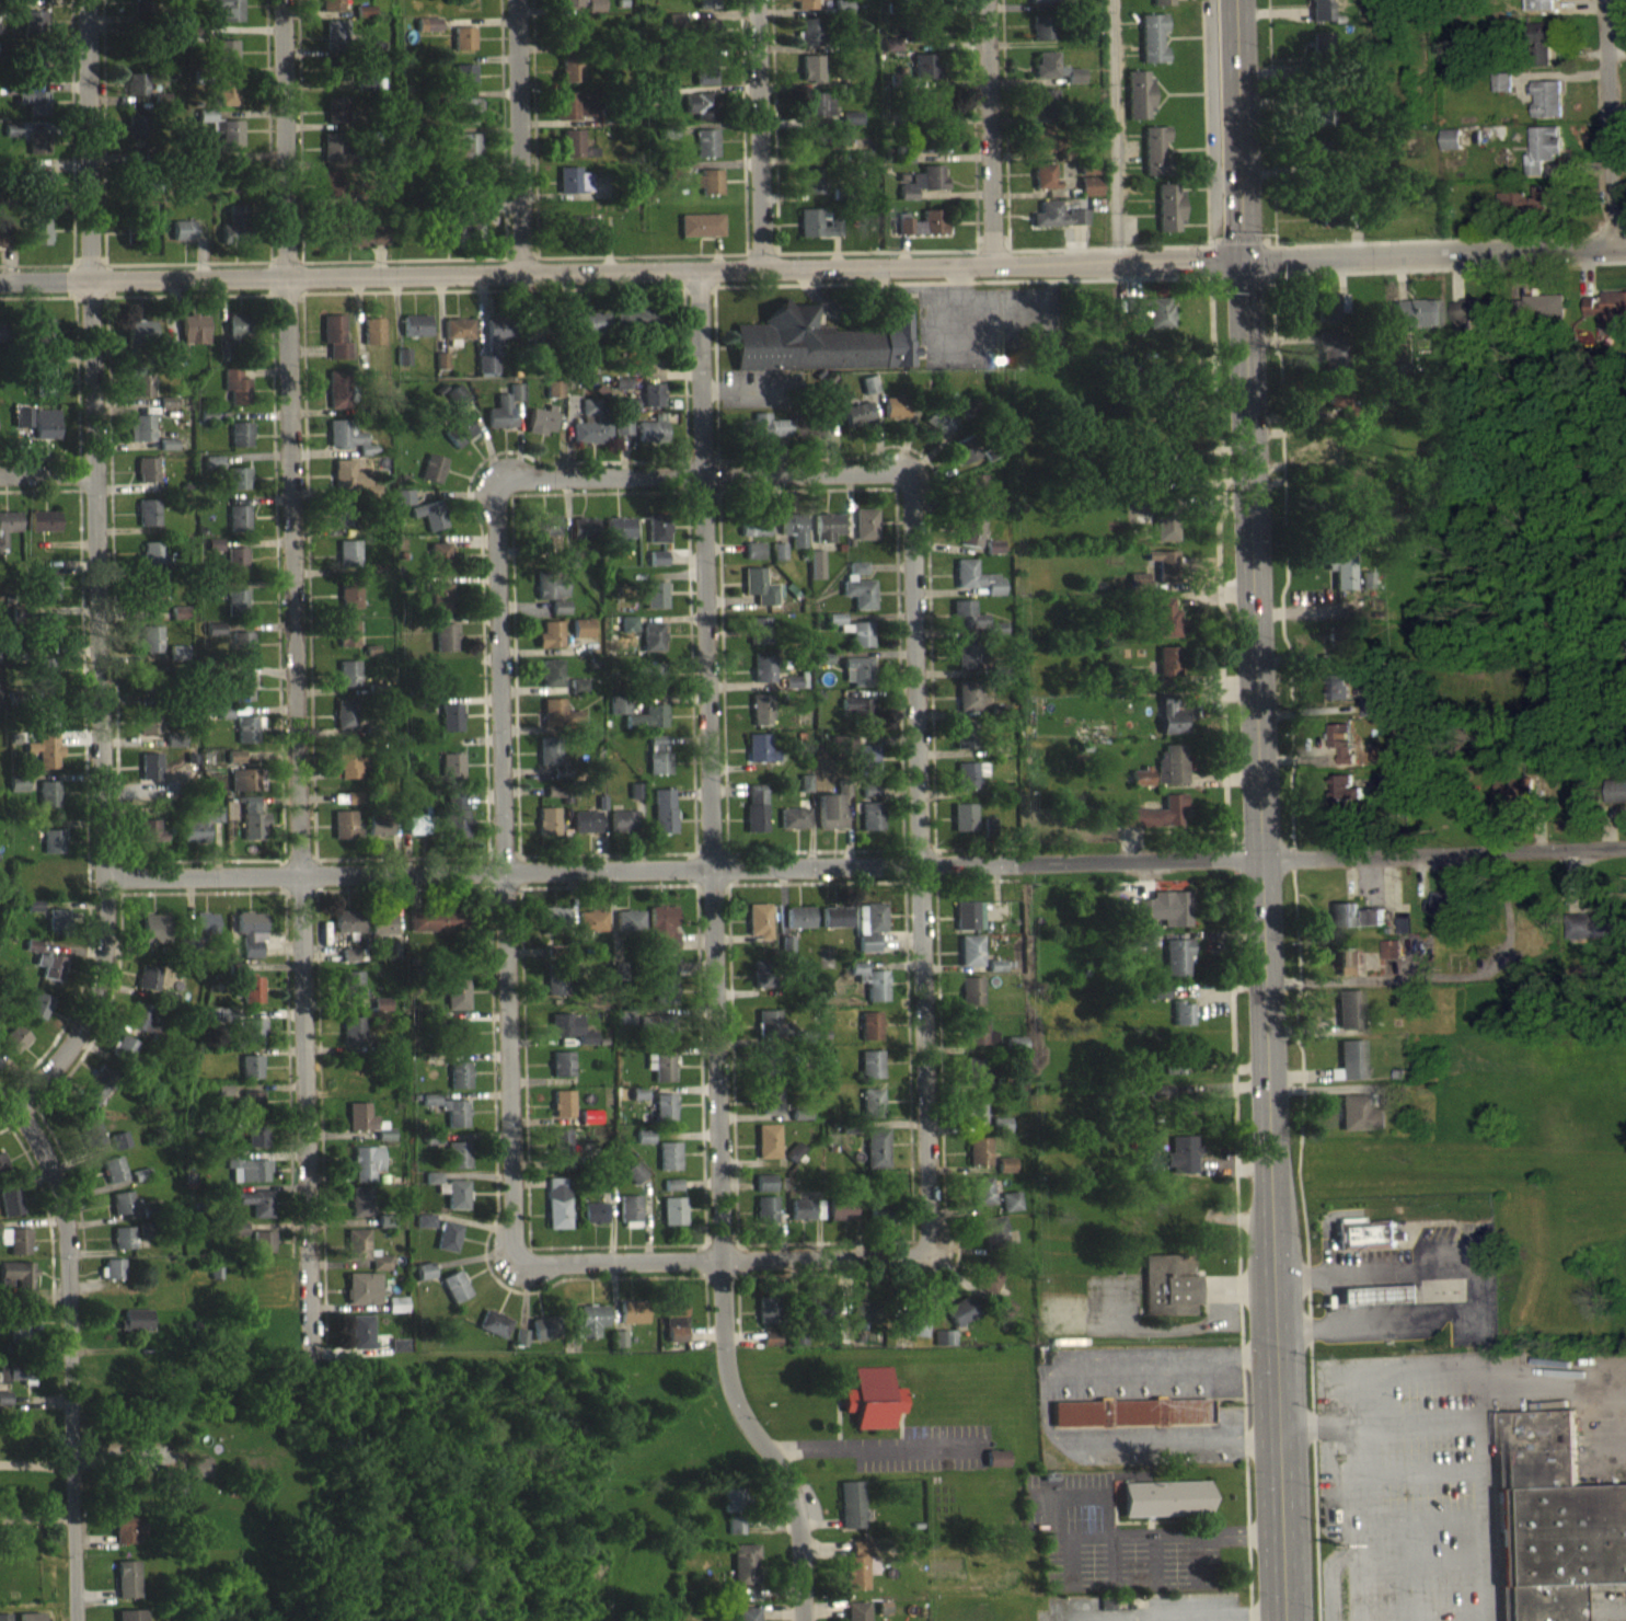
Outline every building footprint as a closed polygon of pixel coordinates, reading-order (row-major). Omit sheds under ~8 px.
[(321,21),(342,21),(341,0),(321,0),(321,21)] [(580,5),(580,0),(559,0),(560,22),(602,20),(602,4),(580,5)] [(684,6),(696,6),(696,18),(716,18),(716,0),(685,0),(684,6)] [(815,0),(792,0),(792,11),(796,11),(795,20),(815,20),(815,0)] [(911,15),(931,14),(931,0),(910,0),(911,15)] [(1034,0),(1029,1),(1029,14),(1063,13),(1063,0),(1034,0)] [(1170,0),(1152,0),(1152,15),(1170,15),(1170,0)] [(1309,31),(1332,31),(1331,0),(1309,0),(1309,31)] [(1554,11),(1560,11),(1560,0),(1536,0),(1536,7),(1524,7),(1524,21),(1554,22),(1554,11)] [(148,25),(148,1),(131,1),(131,24),(148,25)] [(241,5),(212,6),(212,18),(220,18),(220,32),(241,32),(241,5)] [(22,44),(44,43),(43,21),(22,21),(22,44)] [(683,36),(682,23),(665,24),(665,36),(683,36)] [(917,51),(935,52),(935,39),(930,39),(931,25),(918,24),(917,51)] [(1165,24),(1140,25),(1141,73),(1166,72),(1166,58),(1161,58),(1161,44),(1166,43),(1165,24)] [(1032,50),(1054,50),(1053,26),(1032,26),(1032,50)] [(439,41),(438,27),(416,28),(416,42),(439,41)] [(579,28),(558,29),(559,55),(580,54),(579,28)] [(716,29),(694,30),(695,47),(717,47),(716,29)] [(799,56),(821,56),(821,29),(799,29),(799,56)] [(346,31),(325,30),(324,64),(346,64),(346,31)] [(1559,34),(1532,33),(1531,51),(1558,52),(1559,34)] [(473,37),(452,37),(453,60),(474,59),(473,37)] [(1330,43),(1312,42),(1311,66),(1330,66),(1330,43)] [(900,60),(900,49),(884,49),(884,61),(900,60)] [(236,73),(236,50),(212,50),(212,74),(236,73)] [(694,95),(714,95),(713,61),(693,62),(694,95)] [(1058,62),(1037,62),(1037,76),(1030,76),(1030,87),(1068,88),(1067,94),(1084,94),(1084,78),(1058,77),(1058,62)] [(936,64),(915,64),(915,90),(936,89),(936,64)] [(821,91),(820,65),(801,65),(801,92),(821,91)] [(580,92),(580,66),(560,66),(559,92),(580,92)] [(44,85),(43,68),(27,69),(27,86),(44,85)] [(474,97),(475,75),(454,74),(454,97),(474,97)] [(325,91),(340,92),(341,76),(326,75),(325,91)] [(1151,129),(1151,91),(1147,91),(1147,81),(1127,81),(1128,129),(1151,129)] [(126,106),(147,106),(147,83),(126,84),(126,106)] [(373,87),(357,86),(357,100),(373,100),(373,87)] [(236,88),(216,88),(216,116),(236,116),(236,88)] [(1557,92),(1531,92),(1532,129),(1558,129),(1557,92)] [(673,112),(673,98),(656,99),(656,112),(673,112)] [(1057,126),(1056,99),(1033,100),(1034,126),(1057,126)] [(27,126),(47,126),(47,102),(13,101),(13,115),(27,115),(27,126)] [(940,123),(939,101),(920,102),(921,124),(940,123)] [(555,103),(556,129),(596,128),(595,102),(555,103)] [(685,123),(695,123),(695,131),(715,130),(714,103),(684,104),(685,123)] [(807,105),(808,126),(832,125),(831,104),(807,105)] [(346,106),(325,106),(325,133),(346,133),(346,106)] [(474,134),(474,123),(478,123),(479,108),(456,108),(455,134),(474,134)] [(241,130),(214,130),(213,120),(197,120),(197,132),(210,132),(210,142),(220,142),(220,157),(241,156),(241,130)] [(858,122),(842,122),(842,135),(858,134),(858,122)] [(147,125),(127,126),(127,148),(148,148),(147,125)] [(1030,137),(1030,162),(1052,161),(1052,136),(1030,137)] [(1168,136),(1143,137),(1144,185),(1170,185),(1169,167),(1164,167),(1164,151),(1169,151),(1168,136)] [(1531,165),(1525,165),(1526,187),(1545,187),(1544,172),(1558,171),(1557,136),(1530,137),(1531,165)] [(717,167),(716,139),(695,140),(696,168),(717,167)] [(823,140),(801,141),(802,167),(824,166),(823,140)] [(1462,140),(1441,140),(1440,161),(1461,161),(1462,140)] [(27,164),(50,165),(50,142),(27,142),(27,164)] [(322,172),(348,171),(347,144),(322,144),(322,172)] [(479,144),(449,144),(449,171),(480,171),(479,144)] [(945,163),(945,146),(922,146),(921,163),(945,163)] [(852,172),(870,171),(869,160),(852,161),(852,172)] [(1058,199),(1058,190),(1054,190),(1054,174),(1034,173),(1033,198),(1058,199)] [(946,200),(946,186),(942,186),(941,175),(922,175),(922,183),(911,183),(911,191),(899,191),(899,209),(916,209),(916,200),(946,200)] [(558,203),(590,202),(590,183),(579,183),(579,177),(558,177),(558,203)] [(801,204),(822,203),(821,177),(801,178),(801,204)] [(346,212),(345,181),(322,182),(323,213),(346,212)] [(721,204),(721,181),(693,181),(693,197),(700,197),(700,204),(721,204)] [(30,205),(52,204),(51,183),(29,184),(30,205)] [(1080,206),(1100,205),(1100,187),(1080,187),(1080,206)] [(1158,242),(1181,242),(1180,194),(1157,194),(1158,242)] [(1534,207),(1521,206),(1520,223),(1555,224),(1556,198),(1535,198),(1534,207)] [(1086,235),(1086,221),(1059,221),(1059,211),(1039,211),(1039,223),(1032,223),(1032,236),(1086,235)] [(245,215),(228,215),(229,251),(241,251),(241,242),(245,242),(245,215)] [(800,247),(840,246),(839,230),(823,230),(823,218),(799,219),(800,247)] [(946,244),(945,220),(922,220),(922,229),(897,230),(898,245),(946,244)] [(722,224),(679,225),(680,247),(723,246),(722,224)] [(593,227),(564,227),(564,244),(593,243),(593,227)] [(29,256),(49,255),(48,229),(28,229),(29,256)] [(386,255),(385,233),(371,233),(371,229),(361,229),(361,234),(335,234),(336,256),(386,255)] [(171,250),(193,250),(193,230),(171,231),(171,250)] [(481,250),(481,232),(462,232),(462,250),(481,250)] [(431,233),(430,254),(454,255),(455,234),(431,233)] [(1603,310),(1586,310),(1586,326),(1600,326),(1601,338),(1617,338),(1617,325),(1625,325),(1625,302),(1603,303),(1603,310)] [(228,303),(250,303),(250,333),(237,333),(237,341),(229,341),(229,357),(217,357),(217,341),(226,341),(226,333),(228,332),(228,303)] [(1319,331),(1339,331),(1339,324),(1347,324),(1347,304),(1318,305),(1319,331)] [(1525,306),(1525,310),(1516,311),(1516,330),(1567,328),(1566,304),(1525,306)] [(403,307),(429,306),(430,334),(404,334),(403,307)] [(1148,339),(1173,338),(1172,308),(1131,309),(1131,324),(1148,324),(1148,339)] [(1453,310),(1454,341),(1473,340),(1472,331),(1496,331),(1496,309),(1453,310)] [(1439,336),(1438,310),(1394,311),(1394,337),(1439,336)] [(343,313),(322,313),(322,342),(328,342),(328,357),(349,357),(349,341),(343,341),(343,313)] [(206,315),(182,314),(181,342),(206,343),(206,315)] [(734,380),(914,377),(913,367),(920,367),(919,356),(911,356),(911,314),(885,315),(885,340),(831,340),(831,335),(816,336),(816,315),(762,316),(762,335),(733,335),(734,380)] [(27,317),(50,315),(51,338),(30,341),(27,317)] [(362,315),(384,317),(383,344),(361,343),(362,315)] [(488,315),(515,315),(516,334),(497,335),(498,370),(477,371),(476,352),(488,352),(488,315)] [(0,317),(0,337),(9,337),(8,317),(0,317)] [(443,336),(472,336),(472,317),(442,317),(443,336)] [(658,318),(615,320),(616,338),(659,337),(658,318)] [(127,319),(153,319),(153,337),(127,338),(127,319)] [(606,323),(571,322),(570,344),(606,345),(606,323)] [(217,368),(232,368),(232,349),(248,349),(248,325),(226,325),(225,353),(217,353),(217,368)] [(428,325),(402,325),(402,347),(429,346),(428,325)] [(51,329),(30,330),(30,350),(52,350),(51,329)] [(444,350),(472,349),(472,329),(443,329),(444,350)] [(127,355),(153,354),(153,330),(127,331),(127,355)] [(1325,382),(1348,381),(1347,341),(1317,341),(1318,364),(1324,364),(1325,382)] [(164,343),(181,342),(181,358),(164,359),(164,343)] [(394,345),(410,345),(411,364),(395,365),(394,345)] [(408,358),(395,359),(396,376),(409,375),(408,358)] [(446,363),(436,363),(436,379),(446,379),(446,363)] [(128,367),(150,366),(151,394),(129,394),(128,367)] [(239,366),(222,367),(222,389),(230,389),(230,404),(250,404),(250,376),(239,376),(239,366)] [(327,369),(347,370),(347,406),(327,406),(327,369)] [(442,390),(454,405),(468,395),(455,380),(442,390)] [(508,381),(520,381),(520,400),(508,400),(508,381)] [(561,407),(561,391),(545,391),(545,407),(561,407)] [(1324,391),(1324,405),(1329,405),(1329,420),(1350,420),(1351,392),(1324,391)] [(487,424),(516,423),(515,403),(509,403),(508,400),(508,392),(497,392),(498,406),(486,407),(487,424)] [(642,417),(662,416),(662,393),(641,394),(642,417)] [(446,400),(452,415),(465,410),(460,395),(446,400)] [(452,446),(476,427),(458,403),(454,405),(434,422),(452,446)] [(14,405),(30,405),(28,426),(14,425),(14,405)] [(198,407),(215,406),(216,419),(199,421),(198,407)] [(33,409),(56,407),(57,436),(34,437),(33,409)] [(158,418),(175,418),(175,407),(158,407),(158,418)] [(884,408),(884,428),(908,427),(908,407),(884,408)] [(959,422),(967,427),(976,413),(968,407),(959,422)] [(572,433),(572,452),(608,453),(609,425),(597,425),(598,410),(582,409),(581,433),(572,433)] [(848,439),(876,432),(870,411),(842,418),(848,439)] [(131,413),(151,412),(152,438),(128,438),(127,422),(131,422),(131,413)] [(555,415),(546,414),(545,420),(529,418),(527,442),(552,445),(555,415)] [(922,433),(944,449),(956,432),(935,416),(922,433)] [(353,417),(327,417),(327,448),(349,448),(349,441),(364,441),(364,429),(353,429),(353,417)] [(14,437),(29,437),(29,418),(14,418),(14,437)] [(230,418),(250,419),(250,445),(229,445),(230,418)] [(789,446),(789,430),(769,430),(769,423),(752,423),(752,446),(789,446)] [(441,442),(456,459),(476,440),(462,424),(441,442)] [(152,425),(132,426),(132,434),(127,434),(128,452),(153,452),(152,425)] [(630,428),(614,428),(614,445),(631,445),(630,428)] [(327,430),(327,457),(358,456),(359,465),(375,465),(375,454),(364,455),(364,442),(353,442),(353,430),(327,430)] [(230,458),(251,457),(250,432),(229,433),(230,458)] [(637,452),(661,451),(661,432),(637,432),(637,452)] [(159,436),(175,436),(175,447),(159,448),(159,436)] [(962,476),(979,466),(967,446),(950,456),(962,476)] [(158,460),(175,461),(175,449),(159,449),(158,460)] [(416,473),(437,480),(445,456),(424,449),(416,473)] [(204,455),(220,455),(220,468),(204,467),(204,455)] [(138,456),(157,456),(157,480),(138,480),(138,470),(136,470),(136,458),(138,459),(138,456)] [(351,456),(333,457),(334,487),(368,486),(368,469),(353,470),(351,456)] [(439,494),(446,469),(426,463),(419,489),(439,494)] [(227,465),(247,465),(247,486),(227,487),(227,465)] [(203,466),(204,478),(221,477),(220,466),(203,466)] [(157,492),(157,468),(137,468),(137,492),(157,492)] [(368,481),(353,482),(353,470),(333,470),(334,499),(368,498),(368,481)] [(400,470),(396,478),(408,481),(410,473),(400,470)] [(248,499),(248,478),(227,478),(227,500),(248,499)] [(986,484),(965,485),(965,506),(986,505),(986,484)] [(394,490),(412,491),(412,505),(393,504),(394,490)] [(158,495),(137,496),(138,524),(159,524),(158,495)] [(333,498),(354,497),(355,522),(334,524),(333,498)] [(447,525),(426,530),(422,513),(411,516),(408,506),(412,505),(440,497),(447,525)] [(395,500),(395,515),(412,515),(412,500),(395,500)] [(246,502),(227,502),(228,529),(247,528),(246,502)] [(28,528),(58,528),(58,507),(28,507),(28,528)] [(5,549),(0,552),(0,510),(19,509),(20,528),(4,529),(5,549)] [(336,537),(355,536),(354,510),(335,511),(336,537)] [(446,538),(440,511),(409,517),(411,528),(423,525),(426,542),(446,538)] [(878,551),(877,518),(855,519),(855,551),(878,551)] [(6,568),(6,542),(20,541),(19,522),(0,522),(0,568),(6,568)] [(59,522),(29,522),(29,542),(59,542),(59,522)] [(669,553),(669,524),(648,524),(648,553),(669,553)] [(781,545),(791,545),(791,558),(805,558),(804,524),(780,525),(781,545)] [(842,524),(815,525),(815,553),(834,553),(834,545),(842,544),(842,524)] [(559,525),(538,525),(537,547),(559,547),(559,525)] [(740,547),(769,546),(768,526),(740,527),(740,547)] [(1181,550),(1179,526),(1155,528),(1157,552),(1181,550)] [(571,527),(570,549),(595,550),(596,528),(571,527)] [(606,527),(606,548),(633,548),(633,528),(606,527)] [(959,556),(981,558),(985,531),(962,528),(959,556)] [(206,536),(221,536),(221,548),(206,548),(206,536)] [(141,539),(162,538),(162,561),(141,561),(141,539)] [(338,539),(359,538),(359,565),(338,565),(338,539)] [(426,539),(451,539),(451,572),(427,572),(426,539)] [(244,543),(224,543),(226,571),(245,571),(244,543)] [(222,550),(206,549),(205,559),(221,560),(222,550)] [(1002,551),(986,551),(986,564),(1002,564),(1002,551)] [(163,552),(142,552),(142,574),(163,575),(163,552)] [(762,552),(745,553),(745,570),(763,569),(762,552)] [(786,571),(786,553),(772,553),(772,570),(786,571)] [(226,584),(246,583),(245,557),(225,557),(226,584)] [(810,590),(824,589),(823,560),(810,560),(810,590)] [(667,561),(649,561),(649,576),(667,576),(667,561)] [(1157,571),(1157,592),(1180,592),(1180,561),(1147,561),(1147,571),(1157,571)] [(1333,600),(1355,600),(1354,561),(1326,562),(1327,580),(1333,580),(1333,600)] [(986,598),(986,606),(1003,605),(1003,585),(977,586),(977,569),(955,570),(956,598),(986,598)] [(867,584),(867,572),(849,572),(849,584),(867,584)] [(744,605),(756,605),(757,616),(780,615),(780,594),(765,594),(764,578),(744,578),(744,605)] [(1360,583),(1361,599),(1374,599),(1373,582),(1360,583)] [(538,609),(566,609),(566,584),(537,584),(538,609)] [(1150,584),(1131,584),(1131,597),(1149,598),(1150,584)] [(874,590),(854,590),(854,585),(842,585),(843,606),(854,606),(854,620),(874,620),(874,590)] [(37,609),(58,609),(58,587),(38,586),(37,609)] [(218,605),(218,592),(202,592),(202,605),(218,605)] [(644,619),(667,619),(667,592),(644,593),(644,619)] [(360,618),(360,594),(339,594),(338,617),(360,618)] [(451,594),(431,594),(430,622),(450,622),(451,594)] [(164,618),(164,596),(148,595),(147,617),(164,618)] [(226,626),(246,625),(246,600),(226,600),(226,626)] [(1174,608),(1157,607),(1156,647),(1182,648),(1183,619),(1174,619),(1174,608)] [(1004,632),(988,633),(988,624),(975,624),(975,610),(952,611),(952,643),(1004,642),(1004,632)] [(568,625),(568,611),(552,611),(552,624),(568,625)] [(188,617),(172,616),(172,629),(188,630),(188,617)] [(58,625),(35,624),(34,643),(58,644),(58,625)] [(872,658),(872,632),(845,633),(845,624),(827,624),(827,635),(839,635),(839,643),(850,642),(851,658),(872,658)] [(637,626),(621,626),(621,642),(637,642),(637,626)] [(769,628),(748,628),(749,655),(770,655),(769,628)] [(572,629),(573,648),(593,648),(592,629),(572,629)] [(358,631),(337,631),(337,657),(358,657),(358,631)] [(562,631),(542,632),(542,643),(537,643),(538,658),(562,658),(562,631)] [(222,633),(206,634),(206,645),(223,645),(222,633)] [(643,662),(664,662),(664,633),(643,633),(643,662)] [(434,634),(435,662),(456,662),(455,634),(434,634)] [(141,663),(162,662),(161,636),(141,636),(141,663)] [(231,642),(232,669),(252,668),(251,642),(231,642)] [(980,650),(957,649),(957,679),(979,680),(980,650)] [(187,670),(187,655),(170,656),(170,670),(187,670)] [(1159,657),(1160,695),(1181,695),(1180,657),(1159,657)] [(774,665),(754,666),(755,693),(775,693),(774,665)] [(852,698),(872,697),(872,667),(843,668),(844,691),(852,691),(852,698)] [(561,669),(541,670),(541,697),(562,697),(561,669)] [(359,697),(358,671),(338,671),(339,697),(359,697)] [(664,700),(663,673),(641,674),(642,700),(664,700)] [(35,674),(35,694),(55,695),(55,675),(35,674)] [(160,678),(141,679),(142,697),(161,696),(160,678)] [(233,711),(253,711),(252,685),(232,685),(233,711)] [(784,685),(784,699),(806,698),(806,685),(784,685)] [(1326,686),(1327,711),(1350,711),(1349,685),(1326,686)] [(586,690),(571,690),(570,702),(586,702),(586,690)] [(980,707),(980,690),(957,691),(959,723),(987,722),(987,706),(980,707)] [(752,705),(752,737),(772,737),(771,704),(752,705)] [(1188,744),(1187,722),(1177,722),(1177,704),(1160,705),(1161,745),(1188,744)] [(609,724),(628,725),(629,707),(610,707),(609,724)] [(873,708),(841,709),(842,728),(874,727),(873,708)] [(543,709),(543,736),(582,735),(582,721),(564,721),(564,709),(543,709)] [(57,737),(57,711),(39,710),(39,736),(57,737)] [(356,710),(335,710),(336,739),(357,739),(356,710)] [(441,742),(462,742),(461,714),(441,714),(441,742)] [(665,714),(645,715),(645,725),(625,726),(625,739),(666,738),(665,714)] [(215,729),(232,730),(232,717),(215,717),(215,729)] [(160,744),(160,722),(139,722),(140,745),(160,744)] [(236,727),(237,753),(257,753),(257,741),(262,741),(262,727),(236,727)] [(956,761),(974,761),(974,732),(955,733),(956,761)] [(1327,759),(1351,758),(1350,734),(1326,736),(1327,759)] [(748,773),(778,773),(777,760),(770,760),(769,744),(748,744),(748,773)] [(649,746),(649,761),(667,761),(667,746),(649,746)] [(563,775),(563,748),(538,749),(539,776),(563,775)] [(361,789),(361,778),(366,778),(366,767),(357,767),(357,751),(337,751),(338,789),(361,789)] [(37,779),(58,779),(57,753),(26,754),(26,768),(36,767),(37,779)] [(1164,755),(1164,762),(1158,762),(1157,795),(1187,795),(1187,755),(1164,755)] [(880,756),(858,756),(857,787),(879,788),(880,756)] [(1353,775),(1354,760),(1337,760),(1337,775),(1353,775)] [(227,761),(227,773),(244,773),(244,761),(227,761)] [(671,762),(649,762),(649,784),(671,784),(671,762)] [(161,763),(142,763),(141,790),(161,790),(161,763)] [(463,763),(440,764),(441,790),(463,790),(463,763)] [(977,801),(977,788),(988,787),(987,772),(958,773),(959,802),(977,801)] [(1131,779),(1131,797),(1153,796),(1152,778),(1131,779)] [(258,802),(257,779),(229,780),(230,803),(258,802)] [(800,803),(811,802),(810,785),(800,786),(800,803)] [(8,802),(27,803),(28,786),(9,786),(8,802)] [(1326,812),(1364,811),(1363,786),(1326,787),(1326,812)] [(1606,790),(1607,813),(1625,813),(1625,790),(1606,790)] [(59,817),(59,792),(39,792),(39,817),(59,817)] [(1500,816),(1533,815),(1532,792),(1499,793),(1500,816)] [(747,795),(748,845),(767,845),(766,795),(747,795)] [(863,806),(879,806),(879,795),(863,795),(863,806)] [(675,800),(653,800),(654,844),(676,844),(675,800)] [(467,848),(466,801),(449,802),(450,848),(467,848)] [(361,803),(345,803),(345,814),(361,814),(361,803)] [(817,805),(818,840),(845,839),(843,804),(817,805)] [(1120,837),(1181,837),(1181,829),(1188,829),(1188,804),(1164,804),(1164,819),(1120,819),(1120,837)] [(258,806),(242,807),(243,850),(263,850),(263,838),(267,838),(267,823),(258,823),(258,806)] [(863,842),(883,842),(882,812),(862,813),(863,842)] [(977,814),(954,814),(953,842),(976,843),(977,814)] [(406,844),(431,845),(432,816),(421,816),(421,825),(406,825),(406,844)] [(183,853),(208,852),(207,833),(222,832),(222,817),(209,817),(209,823),(192,823),(192,829),(183,829),(183,853)] [(558,818),(538,818),(538,846),(559,845),(558,818)] [(780,819),(780,840),(809,840),(809,818),(780,819)] [(355,821),(333,821),(334,849),(362,848),(362,839),(356,839),(355,821)] [(611,822),(611,843),(637,843),(637,821),(611,822)] [(574,822),(574,843),(600,842),(600,822),(574,822)] [(368,825),(368,847),(392,847),(391,825),(368,825)] [(983,844),(995,844),(995,829),(983,828),(983,844)] [(166,851),(166,840),(159,841),(158,830),(138,830),(138,852),(166,851)] [(63,840),(37,840),(37,853),(42,852),(42,864),(63,863),(63,840)] [(1168,937),(1192,937),(1191,902),(1167,902),(1168,937)] [(1156,910),(1134,910),(1133,928),(1156,929),(1156,910)] [(42,911),(27,911),(27,921),(42,921),(42,911)] [(956,941),(984,940),(984,912),(955,913),(956,941)] [(748,945),(757,945),(757,950),(771,950),(770,914),(748,914),(748,945)] [(879,962),(879,943),(886,943),(885,914),(857,915),(858,963),(879,962)] [(1385,936),(1384,920),(1360,921),(1360,914),(1335,914),(1336,938),(1385,936)] [(677,961),(677,940),(676,940),(677,916),(651,916),(651,961),(677,961)] [(566,918),(541,917),(541,945),(565,946),(566,918)] [(786,918),(787,939),(813,938),(813,917),(786,918)] [(822,937),(851,938),(851,918),(822,917),(822,937)] [(409,941),(464,942),(464,919),(410,918),(409,941)] [(68,919),(48,920),(49,946),(68,946),(68,919)] [(616,941),(643,941),(643,921),(616,920),(616,941)] [(362,921),(335,921),(336,943),(363,943),(362,921)] [(606,941),(606,921),(578,921),(578,942),(606,941)] [(242,968),(261,968),(260,952),(265,952),(264,922),(236,923),(237,944),(242,944),(242,968)] [(216,945),(216,923),(194,923),(194,946),(216,945)] [(394,924),(370,924),(370,945),(394,945),(394,924)] [(142,952),(169,953),(169,926),(142,925),(142,952)] [(1409,928),(1395,929),(1396,944),(1409,944),(1409,928)] [(984,977),(983,945),(960,946),(961,977),(984,977)] [(792,947),(781,947),(781,962),(792,962),(792,947)] [(1165,987),(1192,986),(1191,949),(1164,950),(1165,987)] [(41,951),(25,950),(24,961),(40,962),(41,951)] [(1400,951),(1381,951),(1381,970),(1400,970),(1400,951)] [(360,959),(341,959),(341,972),(359,972),(360,959)] [(1332,959),(1332,984),(1361,985),(1362,960),(1332,959)] [(35,975),(43,977),(41,988),(60,991),(64,968),(37,963),(35,975)] [(753,998),(778,998),(779,981),(769,981),(770,970),(754,970),(753,998)] [(988,981),(1003,981),(1003,970),(988,970),(988,981)] [(674,971),(652,972),(654,1015),(675,1014),(674,971)] [(866,973),(852,973),(852,993),(866,993),(866,1012),(888,1012),(887,980),(866,981),(866,973)] [(137,999),(157,1001),(160,978),(139,976),(137,999)] [(566,978),(545,979),(546,1005),(567,1005),(566,978)] [(363,981),(342,982),(342,1006),(363,1006),(363,981)] [(262,1014),(263,985),(241,985),(241,1013),(262,1014)] [(469,1020),(468,986),(445,987),(446,1020),(469,1020)] [(961,1016),(984,1015),(983,987),(960,988),(961,1016)] [(1166,991),(1152,995),(1156,1011),(1170,1007),(1166,991)] [(1337,1041),(1362,1040),(1362,1000),(1336,1001),(1337,1041)] [(24,1022),(43,1031),(53,1010),(34,1001),(24,1022)] [(390,1008),(373,1009),(373,1022),(390,1021),(390,1008)] [(125,1037),(154,1045),(162,1019),(133,1011),(125,1037)] [(1173,1036),(1194,1036),(1195,1013),(1173,1012),(1173,1036)] [(206,1034),(235,1033),(235,1018),(205,1019),(206,1034)] [(615,1034),(633,1033),(632,1020),(614,1021),(615,1034)] [(758,1051),(788,1050),(788,1034),(779,1034),(779,1020),(757,1021),(758,1051)] [(860,1051),(881,1051),(881,1022),(860,1023),(860,1051)] [(550,1047),(578,1047),(578,1055),(594,1055),(594,1041),(581,1042),(580,1024),(550,1025),(550,1047)] [(363,1027),(342,1028),(343,1055),(363,1055),(363,1027)] [(988,1028),(967,1027),(966,1056),(997,1057),(997,1042),(987,1041),(988,1028)] [(264,1054),(264,1030),(244,1030),(243,1053),(264,1054)] [(469,1058),(469,1030),(448,1030),(449,1058),(469,1058)] [(31,1048),(16,1034),(0,1050),(15,1065),(31,1048)] [(139,1054),(119,1044),(111,1061),(132,1071),(139,1054)] [(1194,1055),(1195,1047),(1177,1046),(1177,1054),(1194,1055)] [(1338,1051),(1340,1091),(1366,1090),(1365,1050),(1338,1051)] [(882,1061),(859,1061),(860,1089),(883,1089),(882,1061)] [(572,1062),(551,1062),(552,1087),(572,1087),(572,1062)] [(778,1087),(777,1070),(771,1070),(770,1062),(760,1062),(760,1068),(755,1068),(756,1088),(778,1087)] [(653,1092),(674,1091),(673,1064),(646,1065),(646,1080),(653,1079),(653,1092)] [(241,1089),(261,1089),(261,1066),(241,1066),(241,1089)] [(988,1095),(989,1068),(965,1067),(964,1094),(988,1095)] [(1187,1085),(1188,1069),(1166,1068),(1165,1084),(1187,1085)] [(469,1072),(449,1073),(450,1099),(470,1098),(469,1072)] [(95,1119),(116,1084),(98,1074),(78,1108),(95,1119)] [(1186,1096),(1155,1094),(1154,1111),(1172,1112),(1171,1137),(1193,1138),(1193,1120),(1185,1120),(1186,1096)] [(216,1106),(230,1105),(230,1096),(216,1096),(216,1106)] [(781,1124),(780,1097),(760,1097),(760,1124),(781,1124)] [(630,1110),(646,1110),(645,1098),(630,1098),(630,1110)] [(862,1099),(861,1127),(882,1128),(883,1099),(862,1099)] [(263,1101),(241,1101),(242,1121),(263,1120),(263,1101)] [(573,1101),(553,1101),(553,1127),(574,1127),(573,1101)] [(438,1104),(422,1105),(422,1115),(438,1115),(438,1104)] [(674,1131),(674,1105),(654,1104),(654,1131),(674,1131)] [(1339,1142),(1379,1141),(1378,1120),(1368,1120),(1368,1105),(1339,1106),(1339,1142)] [(986,1107),(965,1106),(964,1136),(985,1136),(986,1107)] [(447,1138),(467,1138),(466,1110),(441,1111),(441,1120),(447,1120),(447,1138)] [(393,1150),(393,1138),(386,1138),(386,1131),(376,1132),(376,1126),(369,1126),(369,1113),(348,1113),(348,1141),(377,1140),(377,1151),(393,1150)] [(581,1121),(581,1135),(600,1134),(599,1121),(581,1121)] [(85,1135),(91,1156),(104,1152),(98,1131),(85,1135)] [(756,1135),(757,1169),(779,1169),(779,1135),(756,1135)] [(247,1158),(266,1158),(266,1136),(246,1136),(247,1158)] [(888,1138),(865,1139),(866,1179),(889,1178),(888,1138)] [(570,1157),(570,1139),(551,1140),(552,1180),(574,1179),(574,1157),(570,1157)] [(652,1141),(635,1141),(635,1154),(652,1154),(652,1141)] [(111,1145),(114,1160),(129,1157),(125,1142),(111,1145)] [(1198,1183),(1197,1165),(1204,1165),(1204,1154),(1197,1154),(1197,1146),(1171,1146),(1171,1163),(1165,1163),(1166,1184),(1198,1183)] [(991,1148),(968,1148),(968,1176),(990,1177),(991,1148)] [(468,1152),(447,1152),(447,1179),(469,1179),(468,1152)] [(659,1180),(680,1180),(679,1153),(658,1153),(659,1180)] [(785,1166),(792,1172),(803,1158),(795,1153),(785,1166)] [(373,1192),(373,1181),(382,1181),(381,1157),(353,1157),(353,1192),(373,1192)] [(8,1178),(1,1161),(0,1162),(0,1182),(8,1178)] [(242,1170),(241,1165),(224,1165),(225,1179),(231,1179),(231,1192),(269,1192),(268,1170),(242,1170)] [(127,1189),(120,1166),(101,1172),(108,1194),(127,1189)] [(998,1183),(1016,1182),(1016,1168),(998,1168),(998,1183)] [(623,1182),(635,1195),(647,1185),(634,1171),(623,1182)] [(441,1183),(425,1183),(425,1194),(441,1194),(441,1183)] [(774,1185),(755,1185),(756,1202),(774,1202),(774,1185)] [(969,1190),(973,1219),(996,1215),(991,1186),(969,1190)] [(568,1188),(547,1188),(548,1239),(569,1239),(568,1188)] [(664,1201),(681,1201),(681,1189),(663,1190),(664,1201)] [(446,1220),(467,1220),(468,1191),(447,1191),(446,1220)] [(271,1202),(238,1202),(237,1196),(222,1196),(222,1211),(236,1211),(236,1214),(251,1214),(251,1228),(271,1228),(271,1202)] [(370,1198),(350,1198),(351,1227),(371,1227),(370,1198)] [(22,1224),(18,1199),(0,1201),(0,1205),(3,1227),(22,1224)] [(113,1225),(134,1223),(132,1202),(111,1204),(113,1225)] [(1022,1221),(1020,1202),(1001,1204),(1003,1224),(1022,1221)] [(639,1206),(620,1206),(620,1238),(640,1238),(639,1206)] [(685,1207),(662,1208),(663,1235),(685,1235),(685,1207)] [(776,1233),(776,1207),(755,1208),(756,1234),(776,1233)] [(889,1232),(888,1207),(869,1208),(870,1233),(889,1232)] [(790,1210),(790,1231),(822,1230),(821,1210),(790,1210)] [(828,1231),(854,1231),(855,1211),(828,1210),(828,1231)] [(582,1214),(583,1234),(606,1234),(606,1213),(582,1214)] [(434,1238),(433,1225),(416,1225),(416,1238),(434,1238)] [(1015,1243),(1006,1243),(1005,1228),(982,1229),(984,1256),(1015,1255),(1015,1243)] [(1395,1231),(1364,1232),(1364,1228),(1336,1229),(1337,1261),(1396,1259),(1395,1231)] [(455,1263),(461,1235),(441,1231),(435,1259),(455,1263)] [(229,1246),(246,1246),(246,1233),(229,1233),(229,1246)] [(113,1238),(114,1260),(134,1259),(133,1237),(113,1238)] [(9,1255),(9,1265),(30,1265),(29,1238),(0,1239),(0,1255),(9,1255)] [(346,1240),(346,1271),(369,1271),(368,1240),(346,1240)] [(253,1264),(273,1263),(273,1241),(252,1242),(253,1264)] [(1144,1266),(1145,1327),(1196,1326),(1196,1316),(1202,1316),(1201,1286),(1196,1287),(1195,1264),(1144,1266)] [(372,1281),(392,1280),(391,1266),(371,1266),(372,1281)] [(123,1269),(104,1269),(104,1290),(123,1289),(123,1269)] [(434,1288),(432,1272),(415,1275),(418,1291),(434,1288)] [(0,1273),(0,1297),(10,1297),(10,1315),(32,1315),(32,1273),(0,1273)] [(1004,1290),(986,1278),(975,1295),(993,1307),(1004,1290)] [(471,1305),(459,1280),(440,1289),(452,1314),(471,1305)] [(379,1283),(346,1283),(347,1315),(380,1314),(379,1283)] [(1420,1296),(1340,1299),(1341,1317),(1420,1314),(1420,1296)] [(387,1307),(387,1323),(406,1323),(406,1307),(387,1307)] [(776,1333),(776,1307),(757,1308),(757,1334),(776,1333)] [(977,1328),(969,1307),(945,1316),(953,1337),(977,1328)] [(664,1309),(665,1353),(686,1352),(684,1308),(664,1309)] [(646,1333),(646,1311),(619,1312),(620,1334),(646,1333)] [(879,1315),(853,1312),(851,1333),(877,1336),(879,1315)] [(578,1316),(579,1348),(598,1348),(598,1337),(607,1336),(606,1315),(578,1316)] [(511,1330),(485,1319),(477,1339),(504,1349),(511,1330)] [(151,1320),(124,1320),(124,1331),(119,1331),(119,1341),(151,1341),(151,1320)] [(12,1350),(29,1349),(29,1340),(36,1340),(35,1321),(11,1322),(12,1350)] [(903,1324),(903,1347),(927,1348),(928,1325),(903,1324)] [(350,1326),(351,1360),(374,1359),(373,1326),(350,1326)] [(530,1330),(534,1351),(557,1348),(554,1326),(530,1330)] [(527,1340),(516,1339),(514,1356),(525,1357),(527,1340)] [(761,1341),(762,1356),(778,1356),(778,1340),(761,1341)] [(955,1356),(955,1340),(934,1341),(935,1357),(955,1356)] [(612,1358),(625,1358),(625,1341),(612,1341),(612,1358)] [(408,1349),(391,1349),(391,1362),(408,1362),(408,1349)] [(24,1391),(24,1395),(34,1395),(34,1375),(0,1375),(0,1391),(24,1391)] [(853,1378),(854,1399),(842,1400),(842,1422),(854,1422),(854,1439),(894,1438),(894,1424),(905,1423),(904,1398),(892,1398),(892,1377),(853,1378)] [(10,1402),(0,1402),(0,1415),(10,1415),(10,1402)] [(1213,1435),(1212,1409),(1053,1412),(1053,1438),(1213,1435)] [(1582,1595),(1625,1593),(1625,1495),(1578,1497),(1576,1421),(1493,1423),(1493,1430),(1500,1430),(1503,1544),(1497,1544),(1499,1620),(1582,1620),(1582,1595)] [(1008,1460),(985,1461),(986,1478),(1009,1477),(1008,1460)] [(191,1486),(209,1487),(209,1468),(191,1467),(191,1486)] [(175,1506),(178,1480),(168,1478),(164,1505),(175,1506)] [(1121,1493),(1122,1526),(1214,1524),(1213,1491),(1121,1493)] [(863,1492),(840,1492),(841,1540),(864,1539),(863,1492)] [(742,1499),(723,1499),(723,1522),(742,1522),(742,1499)] [(137,1554),(137,1546),(144,1546),(144,1522),(114,1521),(114,1554),(137,1554)] [(727,1545),(743,1545),(743,1526),(727,1525),(727,1545)] [(843,1567),(845,1601),(867,1601),(867,1585),(873,1585),(872,1552),(850,1552),(850,1567),(843,1567)] [(756,1555),(732,1555),(733,1596),(758,1595),(756,1555)] [(139,1608),(138,1571),(117,1572),(118,1608),(139,1608)] [(845,1613),(845,1620),(869,1620),(869,1613),(845,1613)]
